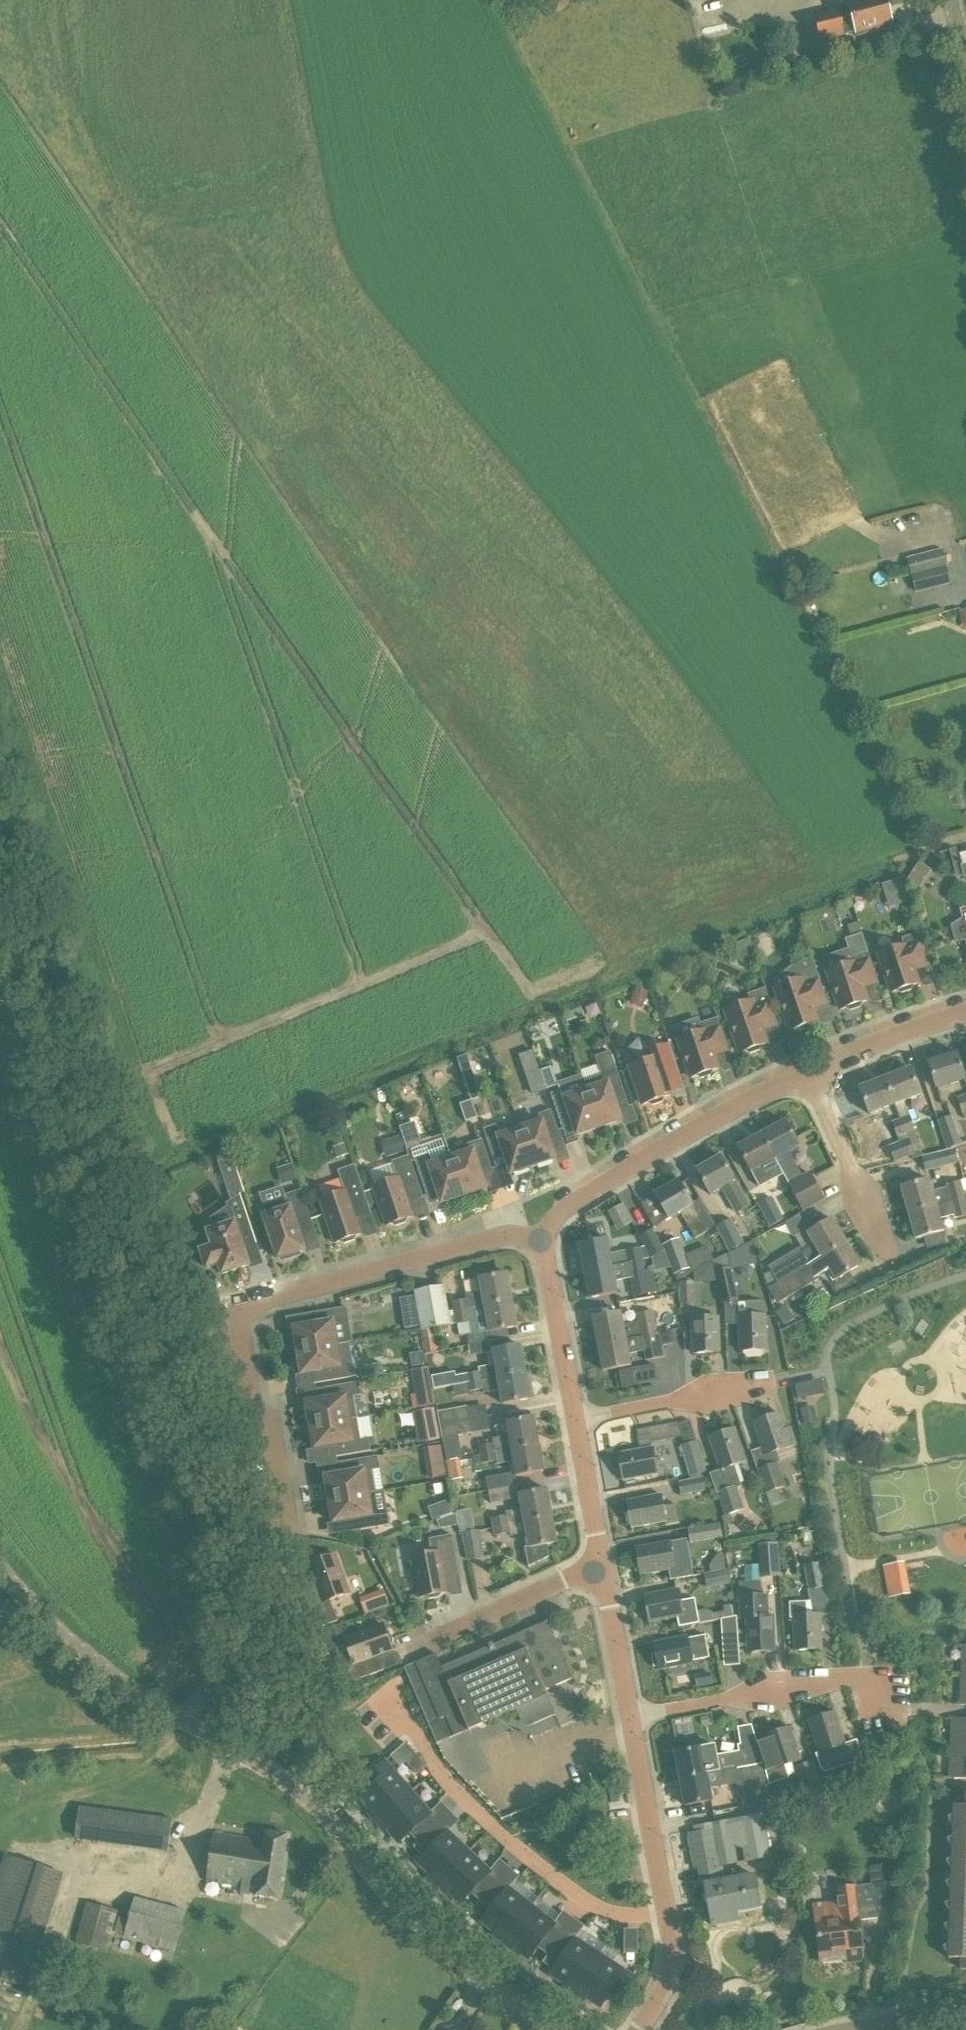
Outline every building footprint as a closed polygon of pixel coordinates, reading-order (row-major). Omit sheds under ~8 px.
[(887,0),(869,0),(849,5),(850,7),(838,10),(838,9),(814,15),(821,42),(845,36),(844,35),(856,32),(857,36),(877,31),(876,27),(893,23),(887,0)] [(915,592),(951,583),(942,548),(907,557),(915,592)] [(795,557),(787,561),(792,570),(799,566),(795,557)] [(927,887),(941,868),(928,858),(914,877),(927,887)] [(898,877),(885,881),(889,892),(901,888),(898,877)] [(901,993),(912,990),(915,984),(919,983),(915,971),(925,967),(922,958),(927,956),(919,932),(902,938),(904,945),(879,953),(892,991),(896,990),(901,993)] [(840,1009),(845,1007),(851,1010),(861,1007),(863,1001),(867,1000),(863,988),(873,985),(870,975),(876,974),(862,933),(845,938),(853,962),(828,970),(840,1009)] [(800,1031),(810,1028),(813,1022),(817,1021),(813,1009),(828,1004),(815,965),(812,957),(795,963),(773,980),(776,987),(790,1030),(795,1028),(800,1031)] [(637,987),(631,1003),(643,1008),(649,991),(637,987)] [(750,1053),(760,1050),(763,1044),(767,1043),(763,1031),(773,1028),(770,1018),(775,1017),(765,987),(748,993),(751,1001),(726,1009),(740,1052),(744,1051),(750,1053)] [(673,1002),(660,1006),(664,1019),(677,1015),(673,1002)] [(701,1078),(711,1075),(714,1069),(718,1068),(714,1056),(724,1052),(721,1043),(726,1042),(718,1017),(701,1023),(703,1030),(678,1039),(691,1077),(696,1075),(701,1078)] [(653,1105),(663,1102),(666,1096),(670,1095),(666,1083),(676,1079),(673,1070),(678,1069),(670,1044),(653,1050),(655,1057),(630,1065),(643,1104),(648,1102),(653,1105)] [(526,1074),(540,1070),(533,1050),(519,1055),(526,1074)] [(584,1082),(599,1127),(621,1119),(618,1110),(629,1106),(617,1071),(610,1051),(596,1056),(602,1076),(584,1082)] [(937,1088),(965,1079),(956,1052),(928,1062),(937,1088)] [(457,1057),(471,1099),(480,1096),(466,1054),(457,1057)] [(547,1089),(558,1085),(552,1066),(540,1070),(547,1089)] [(921,1149),(904,1100),(920,1094),(910,1067),(884,1077),(894,1104),(900,1118),(899,1118),(912,1153),(921,1149)] [(870,1114),(894,1104),(884,1077),(859,1087),(870,1114)] [(577,1135),(599,1127),(584,1082),(586,1089),(565,1096),(563,1089),(551,1093),(563,1128),(573,1125),(577,1135)] [(965,1116),(965,1094),(957,1097),(964,1117),(965,1116)] [(477,1117),(471,1099),(460,1103),(466,1121),(477,1117)] [(517,1121),(533,1166),(555,1158),(552,1148),(563,1144),(551,1109),(539,1113),(541,1120),(520,1128),(518,1121),(517,1121)] [(947,1149),(962,1144),(951,1115),(937,1120),(947,1149)] [(894,1162),(912,1153),(899,1118),(891,1121),(899,1141),(888,1145),(894,1162)] [(802,1178),(787,1151),(799,1145),(786,1120),(761,1133),(784,1175),(789,1185),(802,1209),(823,1198),(810,1174),(802,1178)] [(408,1151),(423,1146),(415,1121),(399,1126),(408,1151)] [(511,1173),(533,1166),(517,1121),(497,1128),(496,1124),(483,1128),(496,1167),(507,1163),(511,1173)] [(761,1133),(737,1146),(751,1171),(752,1171),(761,1187),(784,1175),(761,1133)] [(401,1134),(380,1141),(386,1158),(407,1151),(401,1134)] [(446,1142),(464,1195),(486,1187),(483,1177),(493,1174),(481,1139),(449,1150),(446,1142)] [(441,1203),(464,1195),(446,1142),(445,1143),(448,1150),(428,1157),(426,1153),(414,1157),(427,1196),(438,1193),(441,1203)] [(925,1171),(958,1163),(954,1147),(921,1155),(925,1171)] [(395,1225),(405,1222),(407,1217),(412,1215),(408,1202),(423,1197),(409,1155),(392,1161),(398,1178),(373,1186),(386,1225),(391,1223),(395,1225)] [(734,1180),(720,1155),(696,1169),(710,1194),(721,1188),(736,1214),(751,1205),(736,1179),(734,1180)] [(249,1264),(243,1247),(257,1243),(240,1194),(244,1192),(233,1156),(218,1161),(231,1200),(227,1203),(233,1222),(207,1230),(212,1246),(200,1250),(206,1267),(218,1263),(222,1273),(249,1264)] [(292,1163),(277,1168),(281,1184),(298,1179),(292,1163)] [(344,1243),(354,1239),(356,1235),(361,1233),(356,1217),(371,1212),(355,1164),(338,1170),(345,1191),(320,1199),(334,1242),(339,1240),(344,1243)] [(964,1190),(965,1190),(965,1178),(945,1184),(946,1187),(932,1191),(929,1179),(901,1186),(908,1213),(965,1197),(965,1196),(964,1190)] [(693,1204),(678,1179),(654,1193),(669,1218),(680,1212),(695,1238),(709,1229),(693,1204)] [(523,1184),(497,1192),(502,1210),(528,1202),(523,1184)] [(284,1260),(300,1254),(299,1251),(304,1249),(299,1233),(309,1229),(305,1220),(311,1218),(301,1189),(285,1194),(286,1199),(264,1207),(266,1214),(263,1215),(277,1258),(283,1256),(284,1260)] [(770,1226),(784,1219),(772,1196),(757,1203),(770,1226)] [(908,1213),(915,1239),(923,1237),(927,1249),(946,1243),(943,1231),(940,1219),(953,1215),(954,1219),(965,1215),(965,1197),(908,1213)] [(729,1251),(744,1243),(731,1217),(715,1226),(729,1251)] [(795,1273),(846,1241),(832,1218),(807,1233),(814,1244),(802,1251),(801,1248),(785,1257),(769,1266),(778,1282),(795,1273)] [(651,1258),(664,1251),(653,1229),(639,1236),(644,1246),(610,1252),(607,1239),(580,1245),(584,1271),(643,1260),(643,1259),(651,1258)] [(674,1274),(689,1268),(690,1267),(679,1238),(663,1244),(665,1249),(669,1263),(674,1274)] [(829,1269),(835,1279),(829,1283),(836,1294),(856,1282),(849,1271),(860,1265),(846,1241),(795,1273),(778,1282),(768,1288),(777,1304),(787,1298),(819,1278),(817,1276),(829,1269)] [(714,1271),(716,1281),(721,1304),(724,1303),(738,1300),(739,1299),(731,1267),(728,1253),(713,1261),(715,1270),(714,1271)] [(643,1260),(584,1271),(589,1297),(617,1292),(615,1280),(630,1278),(633,1296),(659,1291),(654,1269),(645,1271),(643,1260)] [(453,1311),(512,1299),(507,1273),(479,1278),(481,1292),(466,1295),(466,1299),(451,1301),(453,1310),(453,1311)] [(680,1304),(694,1303),(693,1280),(679,1281),(680,1304)] [(452,1324),(450,1311),(448,1311),(444,1285),(414,1290),(421,1329),(452,1324)] [(468,1345),(486,1342),(484,1332),(517,1326),(512,1299),(453,1311),(453,1310),(450,1311),(452,1324),(470,1320),(472,1333),(467,1334),(468,1345)] [(738,1302),(738,1300),(724,1303),(725,1324),(737,1324),(738,1324),(739,1351),(743,1350),(743,1353),(747,1357),(761,1357),(763,1352),(763,1350),(767,1349),(766,1315),(765,1305),(761,1300),(746,1301),(747,1302),(738,1302)] [(786,1304),(776,1311),(784,1324),(794,1318),(786,1304)] [(337,1344),(333,1322),(348,1319),(346,1307),(306,1313),(308,1325),(293,1327),(297,1350),(337,1344)] [(417,1309),(401,1311),(404,1329),(420,1327),(417,1309)] [(658,1333),(658,1332),(653,1311),(637,1313),(636,1313),(638,1321),(623,1324),(621,1312),(593,1317),(598,1343),(658,1333)] [(692,1352),(720,1351),(719,1317),(691,1318),(692,1352)] [(658,1333),(598,1343),(603,1370),(630,1365),(628,1353),(643,1350),(645,1360),(665,1356),(663,1345),(674,1342),(671,1330),(658,1332),(658,1333)] [(425,1354),(437,1351),(435,1337),(423,1340),(425,1354)] [(337,1344),(297,1350),(301,1373),(311,1372),(313,1383),(355,1376),(349,1342),(337,1344)] [(453,1385),(525,1371),(520,1345),(493,1350),(495,1364),(479,1366),(480,1370),(455,1375),(454,1371),(431,1376),(434,1388),(453,1385)] [(366,1378),(384,1375),(382,1362),(364,1365),(366,1378)] [(619,1371),(622,1387),(657,1381),(654,1364),(619,1371)] [(416,1396),(433,1394),(428,1367),(411,1369),(416,1396)] [(525,1371),(453,1385),(455,1393),(483,1389),(483,1392),(500,1389),(503,1403),(530,1398),(525,1371)] [(818,1380),(792,1386),(795,1400),(822,1395),(818,1380)] [(354,1418),(350,1396),(361,1394),(359,1381),(314,1389),(316,1400),(306,1402),(310,1425),(354,1418)] [(440,1424),(488,1415),(486,1404),(467,1406),(467,1405),(437,1411),(440,1424)] [(803,1424),(817,1421),(814,1405),(800,1408),(803,1424)] [(428,1443),(442,1440),(436,1408),(422,1410),(428,1443)] [(780,1413),(753,1422),(762,1447),(764,1454),(776,1450),(791,1445),(791,1446),(793,1445),(797,1444),(791,1426),(785,1428),(780,1413)] [(446,1460),(459,1458),(462,1458),(458,1435),(490,1429),(488,1415),(440,1424),(442,1438),(446,1460)] [(479,1454),(539,1443),(534,1417),(506,1422),(508,1434),(492,1437),(492,1443),(478,1445),(479,1454)] [(354,1418),(310,1425),(314,1448),(324,1447),(326,1458),(370,1450),(368,1438),(357,1439),(354,1418)] [(741,1486),(734,1465),(746,1461),(735,1428),(708,1437),(720,1469),(709,1473),(716,1492),(717,1492),(725,1515),(744,1509),(737,1487),(741,1486)] [(703,1475),(702,1472),(706,1471),(697,1439),(680,1444),(689,1476),(690,1476),(690,1478),(703,1475)] [(640,1449),(618,1453),(623,1480),(657,1474),(652,1446),(651,1441),(639,1443),(640,1449)] [(516,1474),(516,1475),(543,1470),(539,1443),(479,1454),(471,1456),(473,1465),(496,1461),(496,1464),(513,1460),(516,1474)] [(428,1480),(448,1476),(443,1445),(423,1448),(428,1480)] [(372,1492),(369,1470),(379,1468),(377,1455),(337,1462),(339,1473),(324,1476),(326,1484),(322,1484),(324,1500),(372,1492)] [(786,1486),(778,1462),(768,1466),(757,1470),(765,1493),(766,1493),(770,1506),(780,1503),(776,1489),(786,1486)] [(516,1475),(516,1474),(512,1475),(511,1472),(510,1472),(486,1477),(488,1490),(518,1484),(516,1475)] [(703,1475),(690,1478),(691,1479),(678,1481),(681,1494),(705,1490),(703,1475)] [(492,1526),(552,1515),(547,1488),(519,1494),(518,1484),(488,1490),(491,1503),(520,1498),(522,1508),(505,1511),(506,1515),(491,1517),(492,1526)] [(372,1492),(324,1500),(327,1515),(331,1514),(332,1522),(347,1520),(349,1531),(351,1531),(361,1529),(389,1524),(387,1512),(376,1514),(372,1492)] [(663,1505),(661,1493),(627,1500),(632,1527),(664,1521),(665,1524),(679,1522),(676,1503),(663,1505)] [(432,1520),(453,1513),(448,1500),(428,1507),(432,1520)] [(440,1529),(458,1525),(456,1513),(436,1520),(440,1529)] [(552,1515),(492,1526),(494,1535),(509,1533),(510,1536),(526,1533),(529,1546),(524,1547),(528,1566),(549,1556),(547,1544),(557,1542),(552,1515)] [(746,1517),(738,1526),(749,1535),(757,1526),(746,1517)] [(690,1542),(722,1537),(720,1523),(687,1528),(690,1542)] [(363,1538),(361,1529),(351,1531),(353,1540),(363,1538)] [(467,1559),(485,1556),(480,1529),(462,1533),(467,1559)] [(812,1542),(810,1533),(803,1534),(805,1544),(812,1542)] [(438,1596),(441,1592),(446,1591),(443,1577),(458,1574),(451,1534),(434,1537),(437,1552),(411,1557),(418,1596),(424,1595),(428,1598),(438,1596)] [(670,1542),(669,1541),(635,1547),(638,1559),(633,1560),(635,1571),(640,1570),(640,1574),(669,1569),(671,1580),(693,1576),(686,1539),(670,1542)] [(760,1577),(781,1576),(778,1542),(758,1543),(760,1577)] [(329,1557),(325,1554),(315,1558),(313,1562),(308,1564),(313,1578),(299,1583),(316,1628),(337,1620),(333,1610),(327,1612),(324,1602),(348,1593),(334,1555),(329,1557)] [(906,1572),(905,1562),(904,1561),(883,1566),(886,1585),(908,1581),(906,1572)] [(808,1589),(809,1590),(826,1588),(821,1562),(817,1563),(804,1565),(808,1589)] [(707,1587),(731,1582),(729,1569),(704,1573),(707,1587)] [(734,1616),(733,1616),(731,1604),(723,1606),(724,1611),(713,1613),(713,1612),(705,1609),(697,1611),(695,1598),(680,1600),(678,1588),(644,1594),(649,1622),(677,1617),(679,1626),(698,1622),(698,1623),(719,1620),(721,1619),(734,1616)] [(393,1591),(382,1596),(388,1610),(399,1606),(393,1591)] [(762,1608),(761,1595),(738,1596),(739,1619),(747,1618),(748,1651),(775,1650),(773,1616),(766,1616),(766,1608),(762,1608)] [(822,1648),(820,1616),(807,1616),(806,1601),(789,1601),(790,1618),(793,1618),(795,1649),(822,1648)] [(734,1616),(721,1619),(723,1666),(740,1665),(737,1616),(733,1616),(734,1616)] [(572,1678),(548,1621),(442,1667),(436,1653),(404,1666),(437,1742),(468,1729),(468,1730),(517,1709),(520,1717),(535,1722),(556,1713),(547,1694),(573,1683),(571,1679),(572,1678)] [(327,1628),(333,1643),(344,1639),(343,1638),(345,1637),(340,1623),(327,1628)] [(383,1670),(377,1656),(391,1651),(389,1645),(391,1641),(388,1631),(383,1629),(381,1624),(345,1637),(343,1638),(344,1639),(352,1662),(341,1666),(339,1660),(329,1664),(337,1686),(383,1670)] [(710,1657),(705,1635),(705,1634),(687,1638),(687,1636),(654,1642),(656,1654),(652,1655),(654,1666),(658,1666),(659,1669),(692,1662),(692,1660),(710,1657)] [(845,1743),(834,1712),(808,1721),(819,1752),(815,1753),(821,1770),(826,1772),(851,1764),(857,1783),(868,1779),(862,1760),(863,1760),(857,1739),(845,1743)] [(952,1718),(949,1778),(965,1778),(965,1719),(952,1718)] [(763,1763),(758,1746),(752,1724),(737,1727),(740,1744),(737,1744),(738,1750),(716,1754),(715,1745),(702,1747),(674,1752),(679,1778),(739,1767),(763,1763)] [(782,1766),(801,1760),(790,1727),(764,1735),(767,1743),(758,1746),(763,1763),(769,1788),(787,1782),(782,1766)] [(400,1765),(406,1760),(415,1752),(406,1742),(391,1755),(400,1765)] [(803,1798),(823,1792),(813,1760),(793,1767),(803,1798)] [(373,1785),(360,1796),(371,1810),(369,1812),(377,1821),(411,1791),(385,1761),(366,1777),(373,1785)] [(739,1767),(679,1778),(684,1805),(712,1800),(710,1786),(738,1781),(740,1790),(743,1805),(773,1800),(769,1788),(763,1763),(739,1767)] [(411,1791),(377,1821),(385,1830),(387,1828),(399,1841),(410,1832),(419,1841),(436,1825),(427,1816),(431,1814),(429,1812),(411,1791)] [(965,1792),(965,1805),(954,1805),(948,1958),(961,1958),(961,1969),(965,1969),(965,1792)] [(795,1797),(787,1800),(790,1808),(797,1806),(795,1797)] [(82,1834),(174,1848),(178,1818),(87,1804),(82,1834)] [(755,1875),(725,1880),(722,1865),(738,1863),(735,1846),(742,1849),(744,1862),(772,1857),(764,1814),(695,1826),(696,1832),(689,1833),(695,1863),(699,1863),(703,1886),(705,1886),(712,1925),(738,1920),(737,1911),(761,1906),(755,1875)] [(423,1856),(418,1861),(431,1873),(429,1875),(438,1884),(468,1851),(448,1832),(447,1831),(444,1833),(436,1825),(419,1841),(428,1851),(423,1856)] [(278,1898),(288,1834),(263,1830),(262,1840),(213,1831),(206,1881),(241,1887),(240,1893),(254,1894),(278,1898)] [(468,1851),(438,1884),(446,1892),(448,1890),(461,1902),(471,1892),(481,1900),(496,1882),(487,1875),(490,1872),(488,1870),(468,1851)] [(64,1873),(4,1854),(0,1867),(0,1979),(27,1988),(64,1873)] [(863,1961),(858,1920),(877,1918),(876,1908),(888,1907),(883,1863),(868,1865),(870,1883),(836,1887),(837,1900),(813,1903),(821,1963),(847,1960),(847,1963),(863,1961)] [(496,1882),(481,1900),(491,1909),(482,1920),(496,1931),(494,1933),(503,1941),(531,1906),(508,1887),(505,1890),(496,1882)] [(175,1951),(187,1910),(135,1896),(129,1920),(119,1916),(114,1932),(125,1935),(124,1937),(175,1951)] [(107,1947),(116,1914),(88,1906),(79,1939),(107,1947)] [(531,1906),(503,1941),(513,1948),(515,1946),(529,1957),(538,1946),(548,1953),(562,1934),(552,1927),(555,1924),(531,1906)] [(548,1954),(546,1956),(557,1964),(553,1970),(551,1973),(566,1983),(564,1985),(574,1992),(598,1954),(578,1941),(576,1939),(574,1938),(572,1941),(562,1934),(548,1953),(548,1954)] [(598,1954),(574,1992),(585,1998),(586,1996),(601,2006),(611,1991),(619,1996),(632,1976),(619,1968),(598,1954)]
